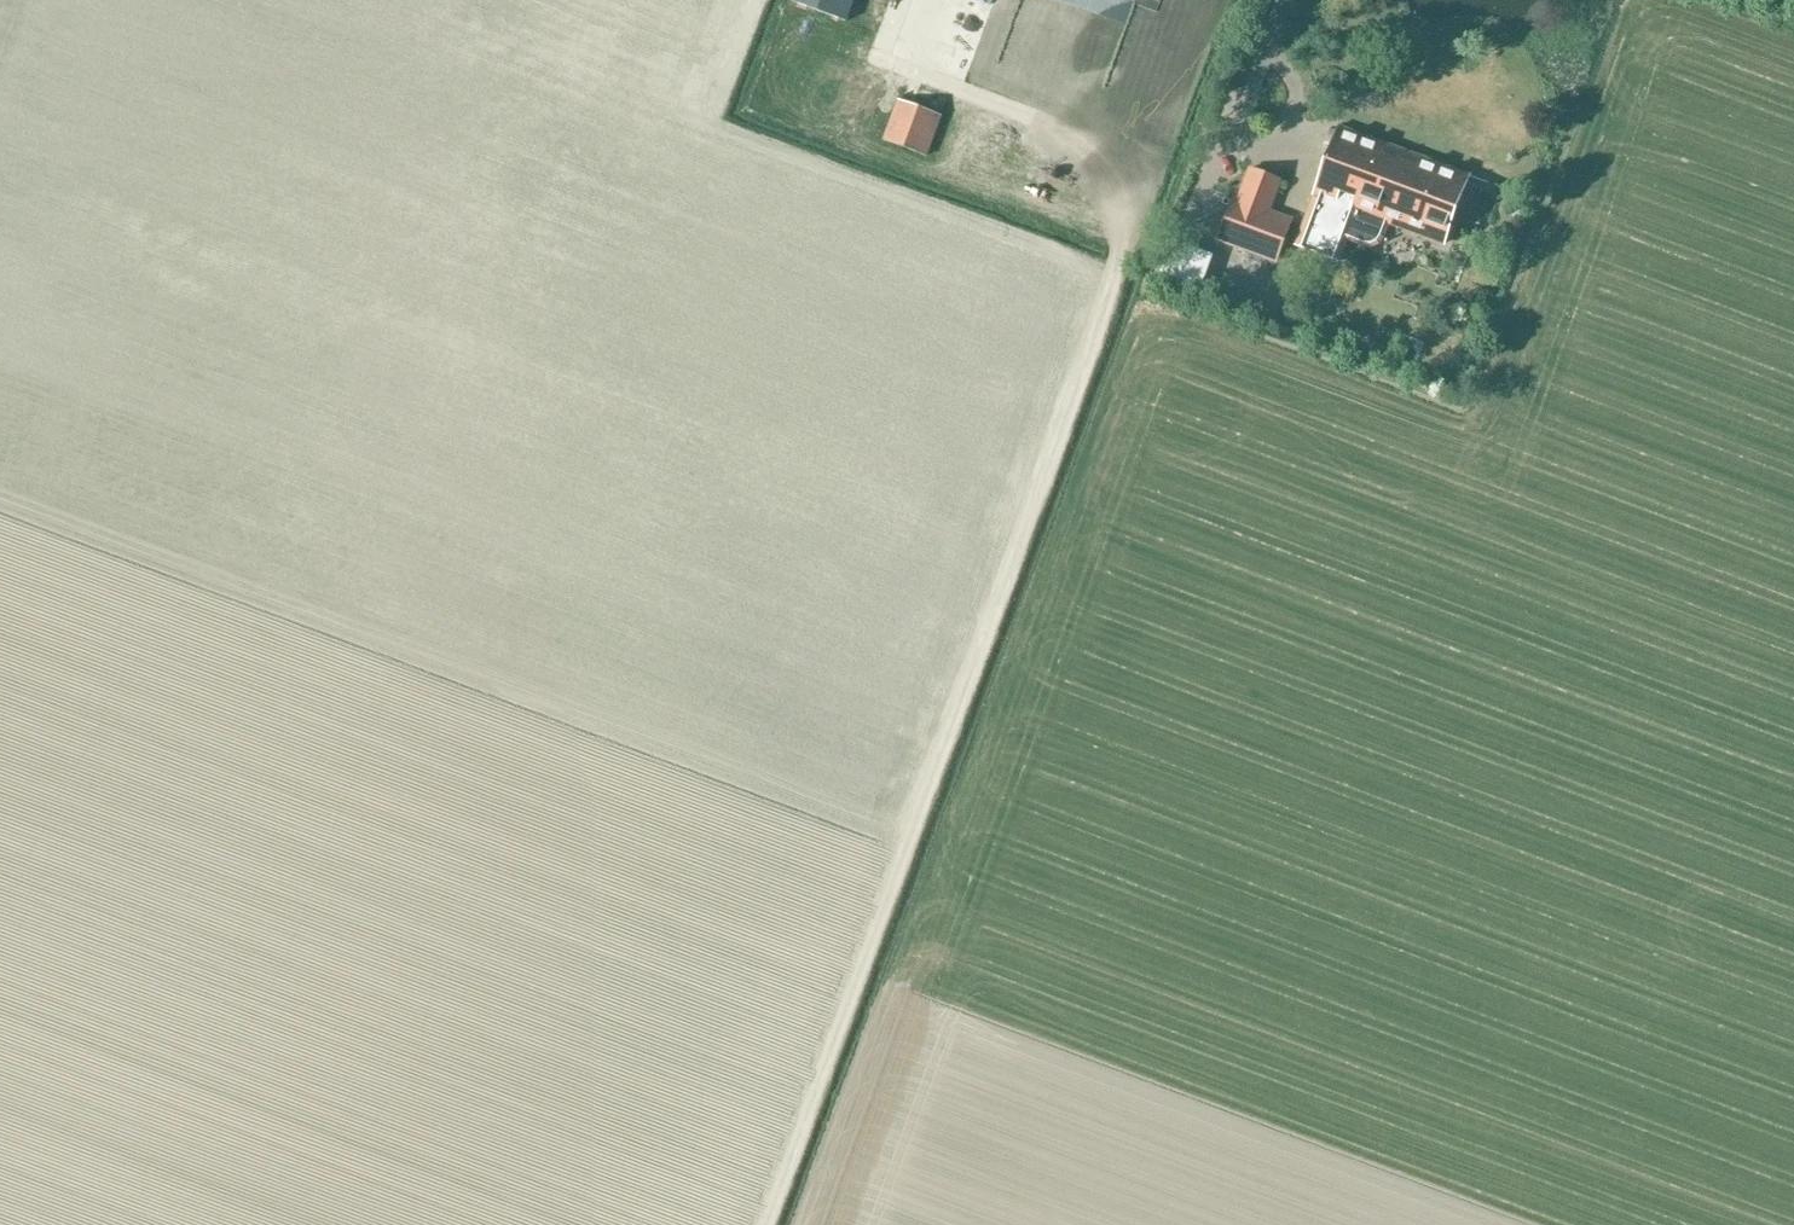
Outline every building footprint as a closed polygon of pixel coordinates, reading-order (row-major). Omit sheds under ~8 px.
[(846,21),(854,0),(793,0),(846,21)] [(883,137),(927,155),(943,114),(898,98),(883,137)] [(1339,123),(1295,245),(1341,261),(1348,241),(1370,248),(1373,247),(1377,245),(1380,243),(1385,236),(1390,224),(1446,244),(1470,174),(1339,123)] [(1238,197),(1234,195),(1216,239),(1278,262),(1294,218),(1272,209),(1283,181),(1248,168),(1238,197)] [(1159,273),(1200,289),(1214,254),(1170,238),(1159,273)] [(1227,286),(1210,279),(1206,291),(1222,297),(1227,286)]
